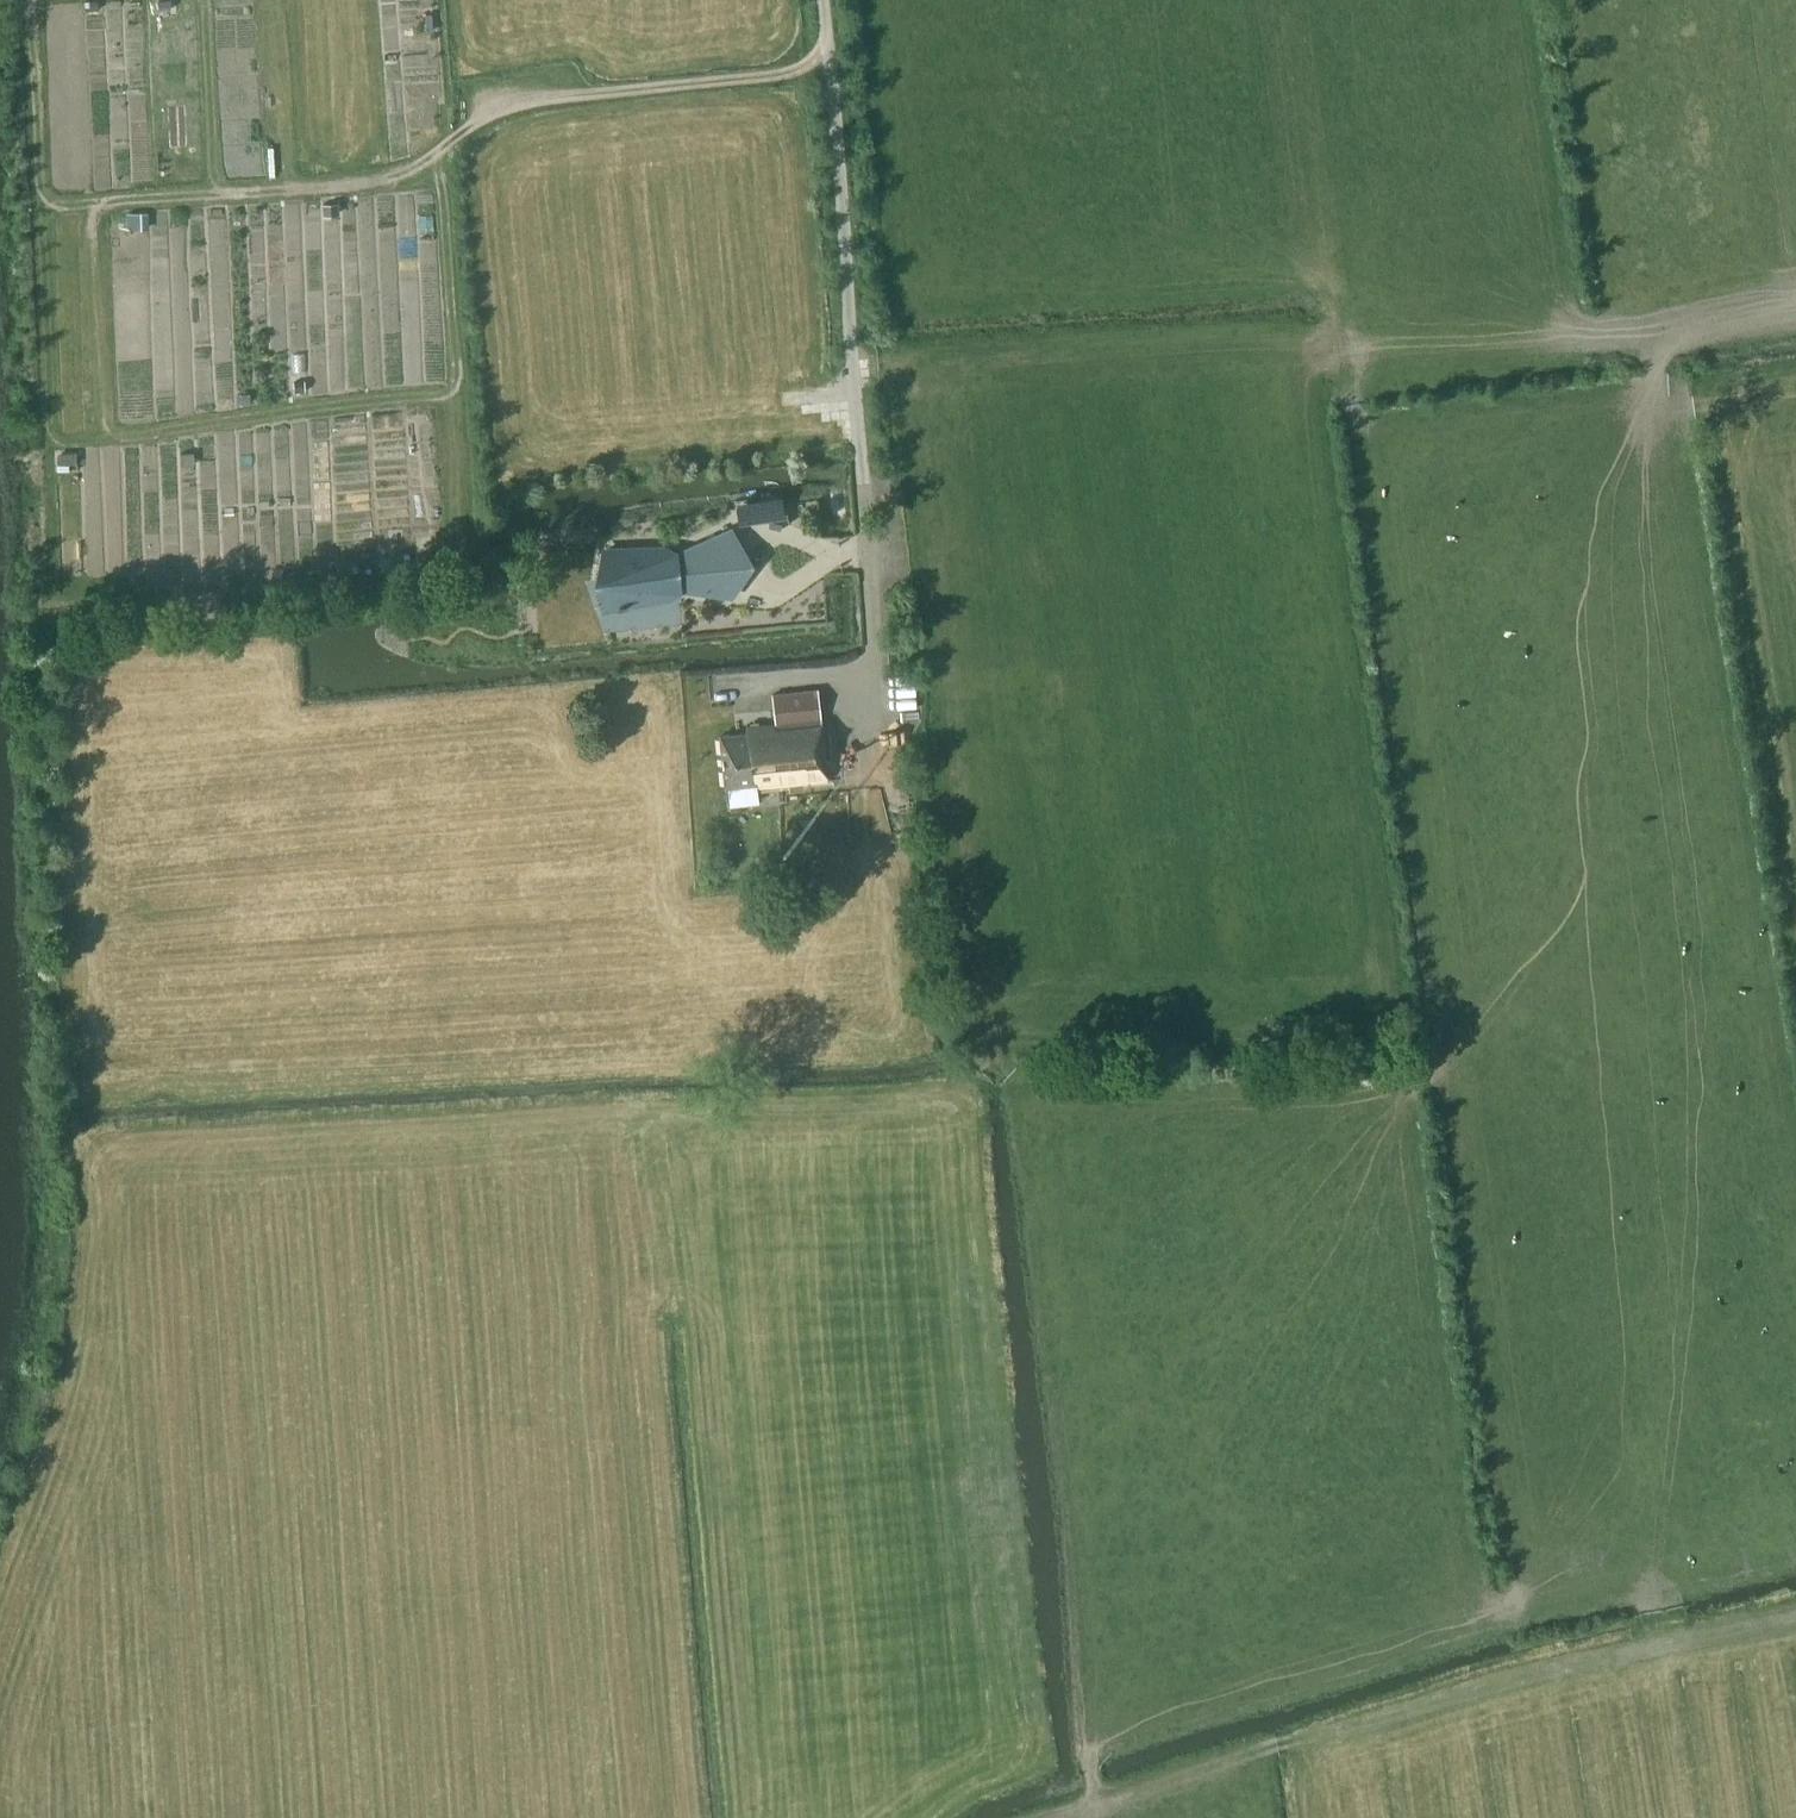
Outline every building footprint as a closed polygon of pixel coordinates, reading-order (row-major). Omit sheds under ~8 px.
[(782,516),(779,497),(758,501),(761,519),(782,516)] [(613,582),(622,609),(671,600),(670,586),(679,585),(680,592),(734,599),(749,557),(733,532),(677,557),(677,559),(667,560),(666,550),(607,552),(603,583),(613,582)] [(408,637),(409,637),(413,632),(412,625),(410,624),(407,622),(406,622),(400,622),(398,625),(396,627),(397,634),(402,638),(408,637)] [(757,784),(758,789),(828,782),(820,691),(774,696),(777,726),(747,728),(748,733),(721,736),(726,787),(757,784)]
